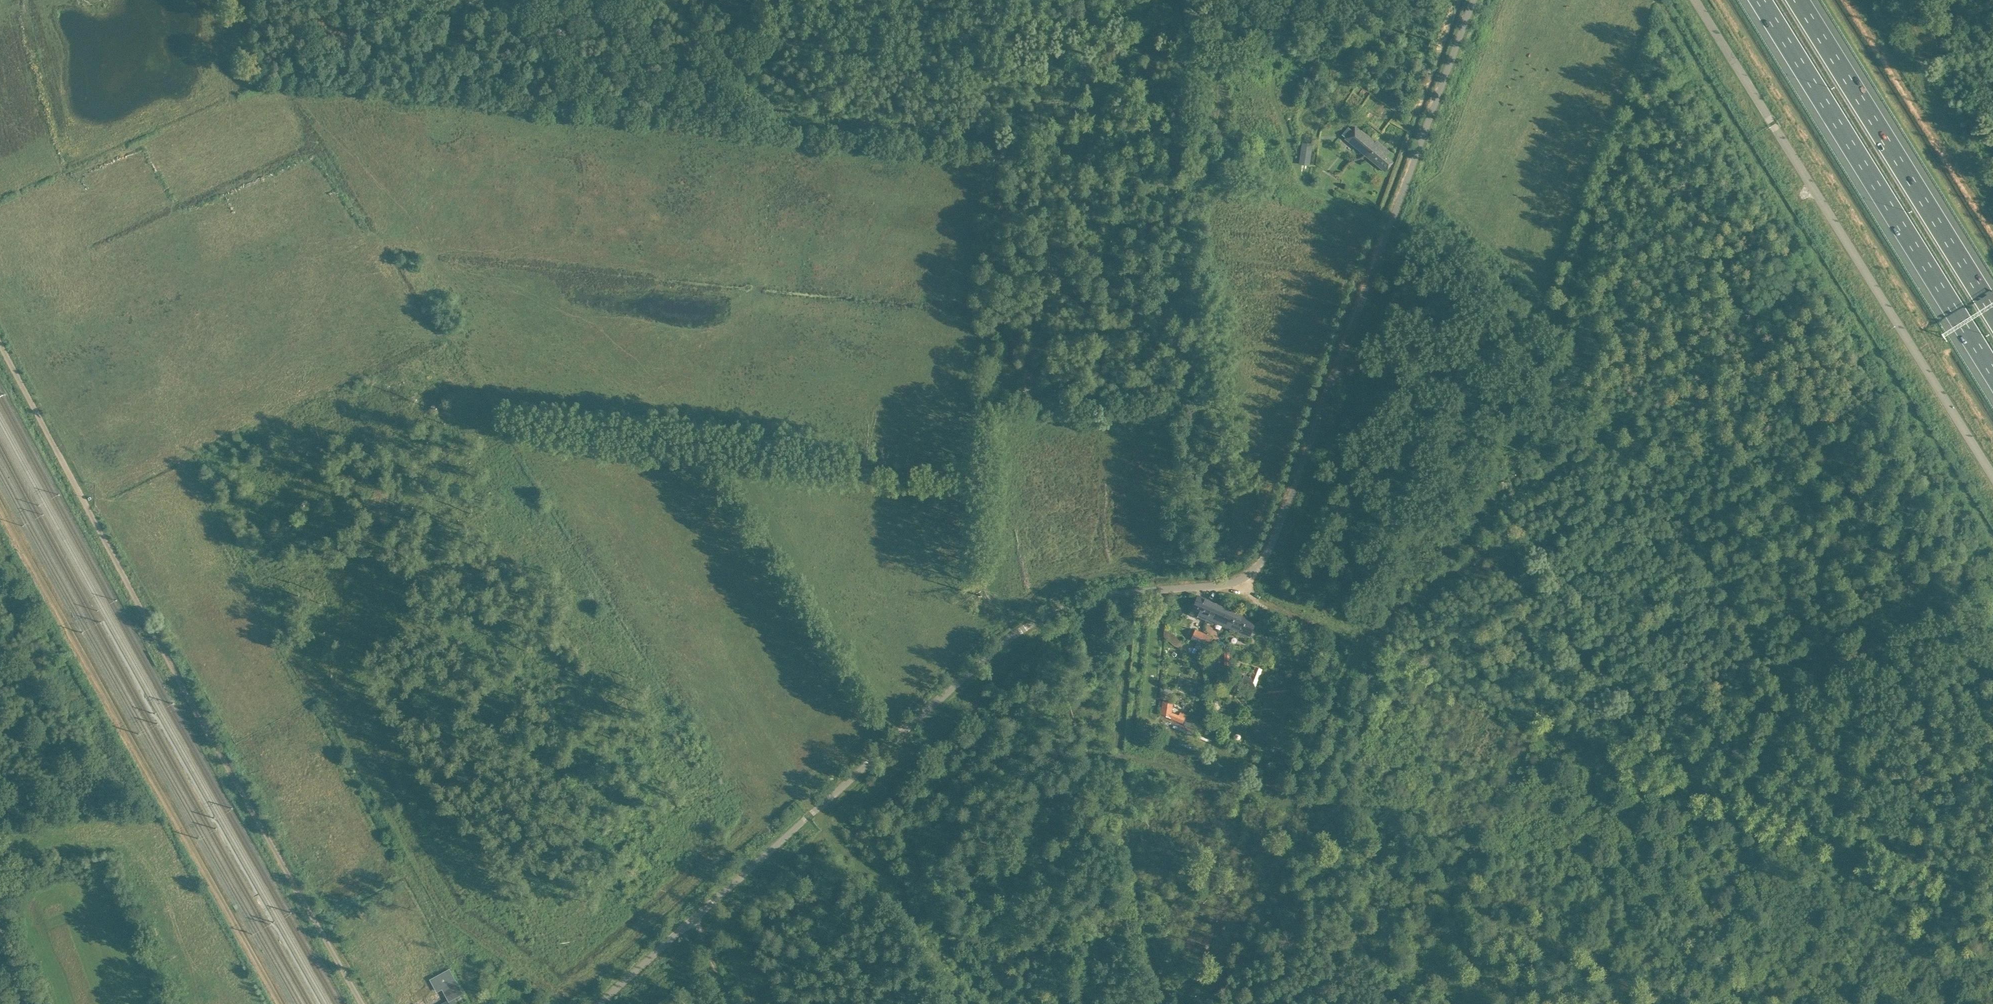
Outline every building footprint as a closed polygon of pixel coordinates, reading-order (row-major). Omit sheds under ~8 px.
[(1341,134),(1346,138),(1352,131),(1348,127),(1341,134)] [(1352,131),(1346,138),(1356,147),(1364,153),(1366,155),(1368,157),(1377,165),(1385,171),(1392,162),(1385,156),(1389,152),(1381,145),(1376,141),(1375,143),(1355,127),(1352,131)] [(1302,142),(1299,164),(1310,165),(1312,143),(1302,142)] [(1205,620),(1213,603),(1198,596),(1194,606),(1190,614),(1205,620)] [(1213,603),(1205,620),(1213,624),(1215,621),(1230,628),(1229,631),(1237,613),(1213,603)] [(1237,613),(1229,631),(1246,638),(1248,635),(1249,636),(1251,630),(1255,620),(1237,613)] [(1195,647),(1203,650),(1203,649),(1205,644),(1200,642),(1203,634),(1195,630),(1191,640),(1197,642),(1195,647)] [(1203,634),(1200,642),(1205,644),(1208,645),(1211,637),(1203,634)] [(1241,681),(1255,687),(1262,669),(1255,667),(1253,672),(1252,672),(1249,677),(1244,675),(1241,681)] [(1162,700),(1161,714),(1183,724),(1187,714),(1180,711),(1178,715),(1172,712),(1173,702),(1162,700)] [(1289,717),(1299,722),(1302,716),(1303,716),(1307,707),(1296,702),(1289,717)] [(1275,761),(1283,765),(1286,757),(1278,754),(1275,761)] [(450,969),(432,979),(438,990),(456,980),(450,969)]
